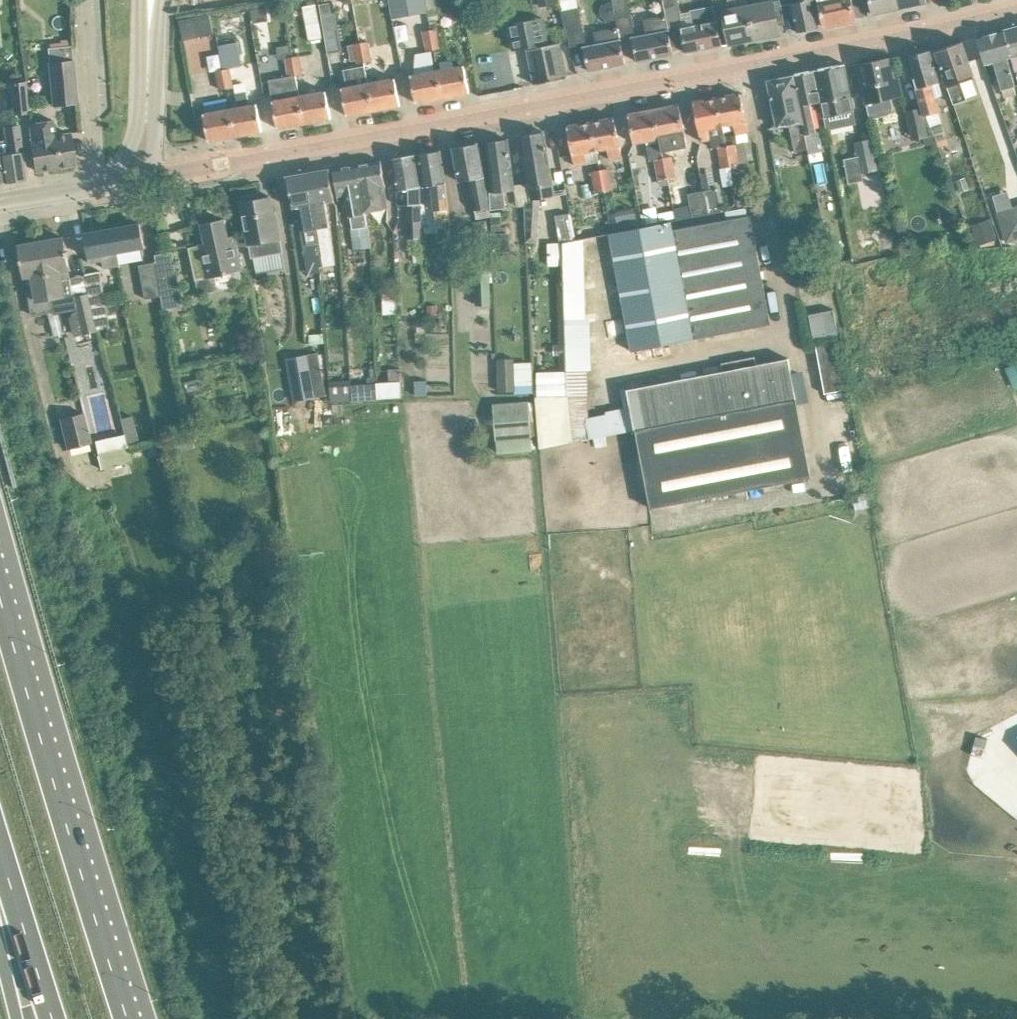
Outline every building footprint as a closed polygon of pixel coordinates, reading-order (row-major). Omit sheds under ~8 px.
[(304,6),(309,39),(323,37),(317,0),(309,0),(308,0),(309,5),(304,6)] [(425,0),(390,0),(393,18),(427,12),(425,0)] [(560,1),(562,10),(563,10),(579,7),(577,0),(560,0),(560,1)] [(613,0),(618,28),(596,32),(598,44),(584,46),(589,70),(625,63),(620,35),(613,0)] [(620,35),(634,32),(628,0),(613,0),(620,35)] [(666,14),(668,26),(682,23),(678,0),(663,0),(666,14)] [(722,10),(728,43),(755,38),(749,5),(748,5),(747,0),(728,0),(726,9),(722,10)] [(749,5),(755,38),(760,37),(764,36),(780,33),(778,24),(785,23),(781,4),(780,0),(773,0),(749,5)] [(814,0),(800,0),(791,2),(797,31),(820,26),(814,0)] [(819,6),(824,25),(856,19),(852,0),(818,0),(819,6)] [(898,0),(869,0),(872,13),(900,8),(898,0)] [(337,31),(334,12),(329,13),(327,2),(318,3),(323,34),(337,31)] [(268,20),(266,6),(250,9),(253,22),(268,20)] [(718,24),(714,6),(692,10),(695,25),(681,28),(685,51),(721,44),(718,24)] [(579,7),(563,10),(572,45),(585,42),(579,7)] [(211,13),(181,20),(185,39),(215,33),(211,13)] [(647,34),(633,37),(637,60),(674,53),(669,30),(668,26),(666,14),(644,18),(647,34)] [(522,22),(507,24),(512,50),(528,48),(531,64),(535,83),(551,80),(566,77),(566,75),(563,57),(559,42),(549,44),(544,17),(535,18),(522,21),(522,22)] [(1004,29),(1010,56),(1011,56),(1015,70),(1016,69),(1016,25),(1004,29)] [(438,28),(430,30),(434,48),(441,47),(438,28)] [(1010,56),(1004,29),(976,36),(984,64),(993,61),(994,61),(1002,89),(1003,89),(1005,96),(1016,93),(1014,86),(1015,85),(1008,57),(1010,56)] [(368,30),(360,32),(362,42),(361,42),(365,62),(375,59),(368,30)] [(434,48),(430,30),(423,31),(427,50),(434,48)] [(975,78),(962,40),(935,49),(948,87),(954,103),(967,99),(962,83),(975,78)] [(239,41),(219,45),(224,69),(223,69),(227,87),(235,86),(231,67),(244,64),(239,41)] [(52,59),(76,55),(74,42),(50,46),(52,59)] [(365,62),(361,42),(353,44),(358,63),(365,62)] [(284,45),(286,57),(289,76),(269,80),(278,127),(304,122),(300,95),(296,75),(293,55),(291,44),(284,45)] [(918,52),(907,55),(921,106),(923,115),(939,111),(935,96),(941,94),(942,93),(939,81),(931,49),(928,49),(922,48),(918,52)] [(304,73),(301,54),(293,55),(296,75),(304,73)] [(895,77),(891,56),(857,64),(870,117),(888,113),(892,110),(893,105),(891,97),(903,95),(899,76),(895,77)] [(77,102),(73,59),(49,62),(53,104),(77,102)] [(854,107),(844,62),(819,68),(826,103),(821,105),(827,131),(855,125),(854,107)] [(464,64),(438,69),(443,97),(469,92),(464,64)] [(348,86),(342,87),(347,115),(374,110),(369,82),(364,65),(345,69),(348,86)] [(227,87),(223,69),(216,70),(219,89),(227,87)] [(443,97),(438,69),(411,74),(416,102),(443,97)] [(821,100),(815,69),(793,73),(804,132),(805,132),(808,147),(811,161),(823,158),(821,150),(825,149),(821,129),(816,130),(810,102),(820,100),(821,100)] [(804,132),(793,73),(792,74),(792,75),(768,80),(775,112),(772,113),(775,126),(789,123),(794,150),(808,147),(805,132),(804,132)] [(395,77),(369,82),(374,110),(400,105),(397,85),(395,77)] [(28,112),(25,80),(10,82),(14,114),(28,112)] [(326,90),(300,95),(304,122),(331,117),(326,90)] [(236,93),(239,106),(230,108),(235,135),(262,130),(257,103),(250,104),(247,91),(236,93)] [(748,131),(741,93),(717,97),(723,125),(736,122),(738,133),(748,131)] [(722,167),(730,165),(717,97),(693,102),(701,140),(711,138),(712,146),(717,145),(722,167)] [(687,145),(680,105),(654,109),(659,137),(662,150),(687,145)] [(921,106),(905,111),(910,128),(926,124),(923,115),(921,106)] [(235,135),(230,108),(204,112),(209,140),(235,135)] [(659,137),(654,109),(629,114),(634,142),(646,140),(647,144),(657,142),(656,138),(659,137)] [(622,155),(615,117),(591,122),(596,149),(610,146),(612,157),(622,155)] [(28,123),(36,170),(75,164),(69,132),(55,135),(52,119),(28,123)] [(596,149),(591,122),(568,126),(575,164),(585,163),(583,152),(596,149)] [(942,122),(931,125),(935,141),(946,138),(942,122)] [(0,154),(0,158),(3,181),(27,178),(19,124),(4,126),(8,153),(0,154)] [(544,131),(522,135),(528,202),(527,241),(539,240),(541,198),(555,195),(544,131)] [(879,168),(872,137),(855,141),(858,156),(844,158),(849,183),(864,180),(862,172),(879,168)] [(508,138),(487,141),(493,192),(490,192),(491,209),(506,207),(504,190),(515,189),(508,138)] [(745,141),(726,144),(730,165),(749,162),(745,141)] [(489,200),(478,142),(453,147),(460,180),(469,178),(477,218),(489,215),(489,200)] [(432,184),(435,209),(438,233),(450,232),(448,208),(446,182),(440,149),(434,150),(434,151),(418,153),(424,186),(432,184)] [(420,185),(414,154),(393,157),(398,189),(399,204),(408,203),(409,215),(409,238),(421,237),(420,215),(420,185)] [(672,155),(654,158),(656,169),(674,165),(672,155)] [(357,164),(366,214),(390,211),(381,159),(357,164)] [(366,214),(357,164),(333,168),(338,198),(349,197),(354,228),(352,228),(354,247),(370,246),(366,214)] [(658,179),(676,176),(674,165),(656,169),(658,179)] [(611,177),(609,167),(591,170),(593,181),(611,177)] [(329,168),(308,172),(325,265),(336,263),(326,201),(334,200),(329,168)] [(325,265),(308,172),(287,176),(293,207),(302,205),(306,229),(302,230),(309,268),(325,265)] [(595,192),(613,189),(611,177),(593,181),(595,192)] [(716,186),(703,189),(708,213),(721,210),(716,186)] [(703,189),(688,192),(693,216),(698,215),(708,213),(703,189)] [(1006,242),(1016,239),(1016,205),(1013,206),(1008,191),(993,196),(997,211),(1006,242)] [(259,197),(258,193),(243,196),(244,200),(241,200),(252,257),(283,251),(276,213),(273,213),(270,195),(259,197)] [(753,204),(751,195),(737,198),(739,207),(746,206),(753,204)] [(764,204),(753,206),(755,216),(765,215),(764,204)] [(698,215),(693,216),(610,232),(632,350),(771,323),(751,214),(748,215),(746,206),(725,210),(727,219),(700,224),(698,215)] [(569,213),(556,215),(562,241),(574,240),(569,213)] [(229,238),(225,221),(202,226),(206,242),(200,244),(208,281),(209,281),(212,293),(244,286),(241,272),(242,272),(235,236),(229,238)] [(145,246),(144,246),(140,222),(112,227),(118,255),(145,250),(145,246)] [(119,265),(112,227),(84,232),(89,262),(103,260),(104,268),(119,265)] [(63,236),(41,240),(52,299),(73,295),(70,278),(68,278),(68,274),(70,274),(63,236)] [(41,240),(20,244),(25,276),(33,275),(35,291),(30,292),(34,313),(53,309),(52,299),(41,240)] [(155,261),(161,295),(163,307),(170,306),(182,304),(180,291),(178,281),(173,251),(155,254),(157,260),(155,261)] [(155,261),(139,264),(145,298),(161,295),(155,261)] [(476,303),(492,303),(492,268),(476,268),(476,303)] [(85,273),(90,293),(94,307),(107,305),(101,270),(85,273)] [(90,293),(75,297),(78,309),(71,316),(77,336),(99,330),(90,293)] [(837,334),(833,309),(808,313),(813,338),(837,334)] [(49,313),(54,340),(66,338),(60,311),(49,313)] [(816,346),(825,393),(848,388),(840,341),(816,346)] [(318,350),(287,356),(295,400),(324,395),(326,394),(318,350)] [(515,357),(498,358),(499,390),(516,390),(515,357)] [(789,357),(627,388),(650,507),(811,476),(789,357)] [(352,399),(350,370),(329,372),(331,393),(331,399),(352,399)] [(401,379),(377,381),(377,386),(378,397),(378,398),(402,396),(401,381),(401,379)] [(499,453),(533,450),(529,400),(495,403),(499,453)] [(60,419),(68,449),(91,443),(83,413),(60,419)] [(132,415),(121,418),(125,437),(137,434),(132,415)] [(161,449),(159,438),(102,452),(102,453),(99,454),(102,468),(157,454),(162,474),(166,473),(161,449)] [(175,438),(160,442),(163,455),(178,451),(175,438)]
